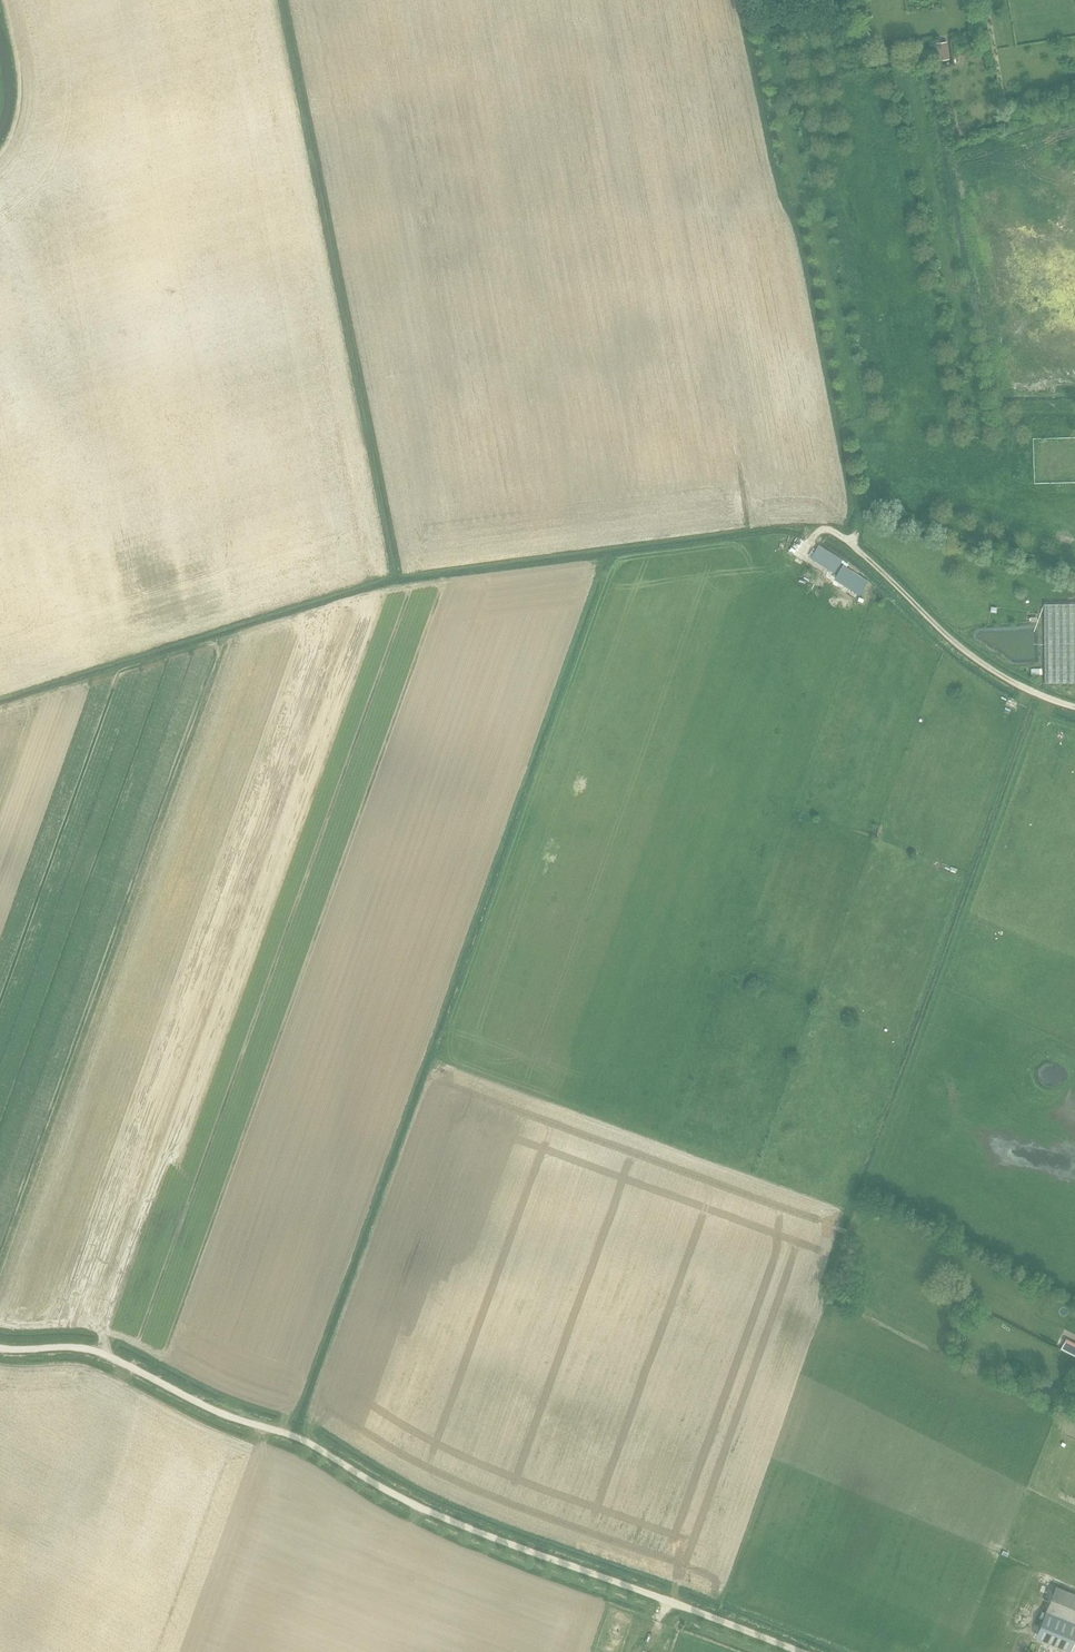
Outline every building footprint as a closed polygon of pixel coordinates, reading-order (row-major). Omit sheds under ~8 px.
[(948,58),(946,40),(936,41),(938,59),(948,58)] [(819,544),(811,557),(834,571),(843,558),(837,555),(821,545),(819,544)] [(1062,572),(1074,575),(1074,571),(1074,568),(1064,565),(1062,572)] [(1074,682),(1074,603),(1044,603),(1045,683),(1074,682)] [(1074,1356),(1074,1343),(1066,1339),(1061,1349),(1074,1356)] [(1046,1610),(1035,1636),(1070,1650),(1074,1638),(1074,1593),(1056,1585),(1045,1610),(1046,1610)]
